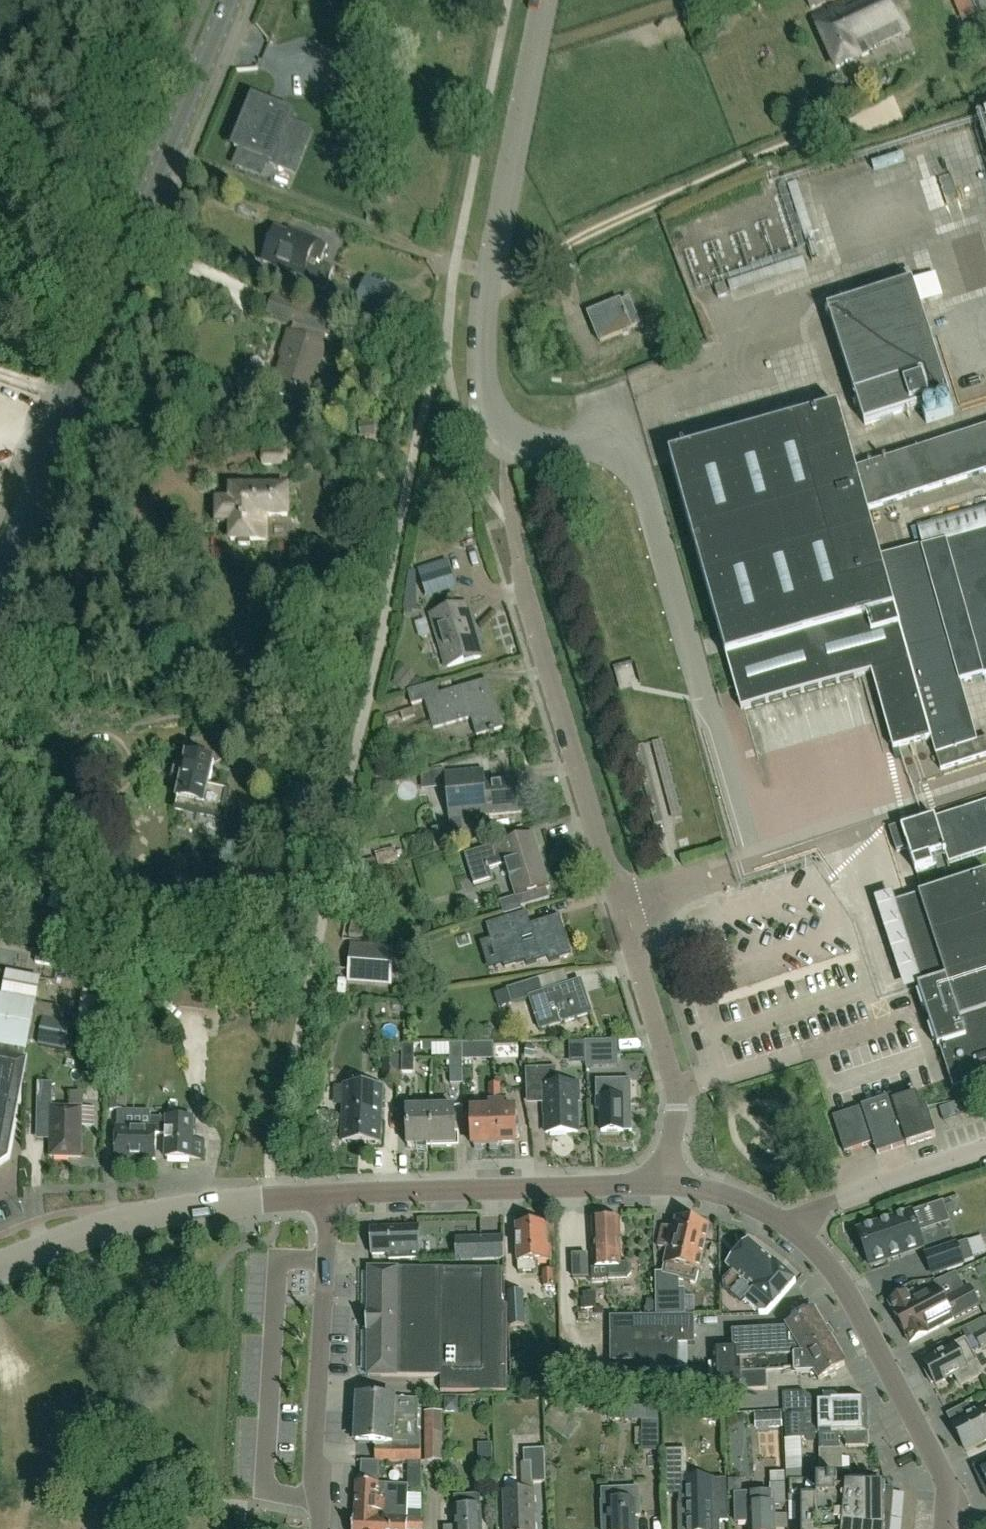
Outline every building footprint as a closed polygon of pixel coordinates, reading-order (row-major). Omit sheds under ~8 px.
[(811,10),(833,0),(806,0),(811,10)] [(837,69),(870,55),(867,50),(909,32),(896,0),(852,0),(814,17),(837,69)] [(292,116),(254,101),(235,148),(282,168),(298,127),(289,123),(292,116)] [(978,131),(949,140),(952,148),(981,140),(978,131)] [(892,176),(925,170),(921,151),(888,157),(892,176)] [(764,167),(767,174),(773,172),(771,165),(764,167)] [(748,293),(827,273),(823,256),(846,250),(834,202),(814,207),(824,245),(758,262),(761,272),(744,276),(748,293)] [(294,236),(275,229),(266,254),(262,264),(278,269),(302,279),(306,269),(316,241),(296,234),(294,236)] [(320,263),(311,286),(325,291),(333,268),(320,263)] [(393,321),(404,294),(365,279),(355,306),(393,321)] [(714,286),(718,298),(729,294),(725,283),(714,286)] [(356,293),(332,284),(327,298),(350,307),(356,293)] [(864,427),(949,399),(912,284),(828,311),(864,427)] [(271,394),(292,400),(305,405),(318,364),(320,365),(327,346),(323,344),(326,336),(328,337),(336,318),(273,296),(266,314),(294,324),(291,334),(288,333),(283,348),(285,349),(271,394)] [(589,315),(594,328),(600,343),(631,330),(630,329),(639,325),(629,301),(620,304),(620,302),(589,315)] [(973,390),(985,387),(985,302),(953,310),(973,390)] [(926,424),(954,415),(949,400),(921,410),(926,424)] [(856,470),(839,409),(670,457),(741,711),(871,674),(893,752),(932,741),(940,771),(985,756),(985,739),(976,742),(960,683),(985,676),(985,532),(882,562),(869,510),(985,472),(985,429),(856,470)] [(288,465),(288,451),(263,451),(263,465),(288,465)] [(218,502),(218,523),(231,523),(230,541),(239,541),(239,546),(250,546),(250,541),(269,541),(269,517),(287,517),(287,489),(248,489),(248,485),(232,485),(232,489),(231,489),(231,502),(218,502)] [(457,589),(448,561),(418,570),(427,599),(457,589)] [(433,616),(448,668),(481,658),(466,606),(433,616)] [(502,729),(488,681),(439,696),(436,685),(408,693),(412,706),(425,702),(434,730),(472,719),(477,737),(502,729)] [(389,724),(414,717),(412,709),(387,716),(389,724)] [(203,817),(214,764),(230,758),(237,735),(222,732),(221,736),(194,730),(187,758),(175,811),(203,817)] [(671,821),(695,815),(677,736),(653,741),(671,821)] [(519,785),(485,788),(485,786),(476,787),(475,772),(446,775),(449,818),(486,815),(486,817),(522,814),(519,785)] [(902,829),(901,825),(889,829),(897,852),(908,849),(916,872),(936,866),(939,874),(949,871),(947,865),(985,852),(985,802),(902,829)] [(550,889),(535,835),(516,840),(514,834),(497,839),(499,845),(465,855),(474,886),(493,880),(490,870),(505,866),(515,899),(550,889)] [(891,904),(918,987),(917,988),(937,1048),(938,1048),(952,1090),(985,1079),(985,873),(891,904)] [(560,917),(517,931),(513,917),(486,925),(487,927),(486,927),(490,940),(495,939),(504,969),(525,962),(526,966),(548,959),(549,962),(571,955),(560,917)] [(365,939),(368,923),(352,920),(349,936),(365,939)] [(391,977),(393,951),(350,947),(348,973),(391,977)] [(35,963),(59,967),(61,954),(37,951),(35,963)] [(7,972),(1,997),(35,1004),(40,978),(7,972)] [(172,1007),(217,1013),(220,987),(175,982),(172,1007)] [(539,982),(508,991),(513,1004),(530,999),(540,1031),(591,1015),(580,982),(543,994),(539,982)] [(82,995),(78,1020),(108,1024),(112,999),(82,995)] [(1,997),(0,997),(0,1162),(6,1158),(21,1079),(28,1043),(33,1017),(35,1004),(1,997)] [(35,1004),(33,1017),(47,1018),(47,1017),(64,1020),(67,1008),(35,1004)] [(69,1054),(75,1028),(49,1022),(43,1048),(69,1054)] [(602,1068),(602,1042),(586,1043),(586,1069),(602,1068)] [(402,1044),(401,1073),(414,1073),(415,1044),(402,1044)] [(463,1060),(462,1044),(450,1044),(450,1085),(463,1085),(463,1060)] [(478,1044),(462,1044),(463,1060),(479,1060),(478,1044)] [(525,1057),(534,1058),(536,1049),(527,1047),(525,1057)] [(383,1057),(382,1082),(399,1082),(399,1057),(383,1057)] [(527,1071),(528,1102),(545,1102),(546,1135),(574,1134),(573,1103),(578,1103),(577,1086),(556,1086),(556,1075),(545,1075),(545,1070),(527,1071)] [(498,1123),(499,1146),(515,1146),(515,1140),(519,1140),(519,1128),(515,1128),(515,1111),(504,1111),(504,1101),(502,1101),(501,1073),(494,1073),(494,1084),(489,1085),(489,1105),(489,1111),(490,1111),(494,1111),(494,1123),(498,1123)] [(127,1111),(128,1083),(109,1083),(109,1111),(127,1111)] [(37,1114),(50,1114),(50,1159),(94,1160),(94,1159),(81,1159),(81,1110),(82,1093),(70,1092),(69,1103),(52,1103),(52,1085),(37,1085),(37,1114)] [(342,1144),(380,1145),(382,1088),(334,1087),(333,1105),(343,1106),(342,1144)] [(627,1092),(609,1092),(609,1099),(597,1099),(597,1111),(600,1111),(600,1133),(631,1133),(631,1118),(627,1118),(627,1092)] [(844,1154),(873,1145),(876,1156),(906,1147),(906,1148),(935,1138),(926,1109),(920,1110),(916,1097),(893,1104),(891,1098),(860,1108),(860,1109),(833,1119),(844,1154)] [(490,1111),(489,1111),(483,1111),(483,1107),(475,1107),(475,1111),(471,1111),(471,1146),(499,1146),(498,1123),(494,1123),(494,1111),(490,1111)] [(454,1109),(430,1110),(431,1146),(455,1145),(454,1109)] [(431,1146),(430,1110),(407,1110),(408,1149),(424,1148),(424,1146),(431,1146)] [(149,1120),(149,1133),(155,1133),(155,1136),(156,1136),(166,1136),(165,1159),(203,1160),(203,1143),(193,1143),(193,1121),(149,1120)] [(149,1133),(116,1132),(115,1160),(155,1161),(156,1136),(155,1136),(155,1133),(149,1133)] [(911,1214),(858,1233),(870,1267),(923,1248),(911,1214)] [(592,1223),(594,1270),(607,1270),(607,1278),(628,1278),(632,1273),(632,1266),(628,1263),(621,1263),(619,1222),(592,1223)] [(662,1229),(658,1248),(667,1251),(664,1265),(665,1266),(663,1276),(655,1276),(656,1318),(685,1317),(684,1293),(678,1293),(678,1281),(695,1285),(698,1273),(699,1273),(708,1230),(704,1229),(703,1225),(696,1224),(693,1227),(676,1223),(674,1232),(662,1229)] [(520,1228),(516,1228),(517,1264),(518,1264),(519,1274),(536,1273),(536,1263),(551,1263),(551,1249),(546,1249),(546,1228),(531,1228),(529,1225),(523,1225),(520,1228)] [(418,1228),(371,1230),(372,1257),(403,1256),(404,1260),(419,1260),(418,1228)] [(504,1261),(503,1239),(479,1239),(479,1261),(504,1261)] [(724,1285),(760,1317),(767,1317),(774,1309),(777,1312),(797,1290),(793,1287),(796,1284),(749,1243),(735,1259),(733,1257),(727,1263),(730,1265),(727,1269),(733,1274),(724,1285)] [(932,1278),(965,1267),(958,1243),(924,1254),(932,1278)] [(570,1265),(556,1266),(556,1281),(570,1281),(570,1265)] [(484,1373),(485,1275),(444,1275),(444,1270),(369,1270),(368,1293),(368,1297),(368,1313),(367,1313),(366,1316),(368,1316),(368,1324),(368,1331),(366,1331),(366,1334),(368,1334),(368,1350),(368,1354),(368,1377),(443,1378),(443,1373),(484,1373)] [(542,1271),(543,1288),(555,1287),(554,1270),(542,1271)] [(980,1307),(970,1288),(958,1294),(949,1276),(935,1283),(938,1289),(922,1297),(912,1302),(907,1293),(888,1303),(910,1345),(953,1321),(980,1307)] [(508,1292),(510,1327),(526,1326),(524,1291),(508,1292)] [(709,1292),(699,1293),(700,1309),(710,1309),(709,1292)] [(584,1295),(585,1311),(597,1310),(596,1294),(584,1295)] [(713,1352),(715,1393),(741,1392),(740,1373),(796,1370),(797,1375),(815,1374),(819,1382),(845,1367),(813,1313),(787,1328),(788,1330),(732,1333),(733,1351),(713,1352)] [(694,1346),(694,1319),(634,1319),(634,1346),(635,1372),(688,1371),(688,1346),(694,1346)] [(929,1374),(926,1376),(931,1385),(934,1383),(936,1387),(955,1377),(960,1387),(982,1376),(970,1352),(980,1347),(981,1350),(985,1347),(985,1319),(983,1321),(966,1330),(971,1339),(965,1342),(964,1342),(923,1363),(929,1374)] [(647,1385),(634,1385),(634,1395),(647,1394),(647,1385)] [(784,1429),(785,1452),(802,1451),(801,1444),(804,1443),(804,1435),(806,1435),(806,1441),(817,1440),(817,1434),(819,1434),(819,1435),(820,1435),(821,1476),(843,1476),(842,1451),(839,1451),(839,1439),(846,1439),(846,1449),(869,1448),(868,1403),(818,1405),(819,1412),(806,1413),(805,1392),(783,1393),(785,1429),(784,1429)] [(417,1434),(419,1401),(359,1399),(356,1444),(376,1445),(375,1462),(421,1462),(421,1434),(417,1434)] [(451,1413),(458,1405),(458,1399),(445,1399),(445,1413),(451,1413)] [(626,1401),(611,1401),(611,1422),(626,1422),(626,1401)] [(626,1401),(626,1422),(659,1422),(659,1401),(626,1401)] [(720,1402),(701,1402),(701,1417),(720,1417),(720,1402)] [(983,1411),(982,1409),(971,1414),(968,1408),(948,1417),(965,1452),(985,1443),(985,1409),(983,1411)] [(425,1412),(425,1462),(442,1462),(442,1413),(425,1412)] [(767,1416),(768,1431),(781,1430),(780,1416),(767,1416)] [(532,1464),(532,1484),(534,1484),(546,1483),(545,1449),(523,1450),(524,1463),(524,1464),(532,1464)] [(678,1528),(720,1528),(719,1523),(728,1522),(725,1480),(714,1481),(714,1478),(693,1478),(687,1475),(687,1450),(665,1450),(666,1495),(679,1495),(679,1506),(677,1506),(678,1528)] [(409,1476),(421,1476),(421,1462),(408,1462),(409,1476)] [(973,1469),(985,1496),(985,1463),(973,1469)] [(802,1471),(786,1472),(786,1481),(789,1481),(802,1481),(802,1471)] [(770,1494),(734,1495),(736,1526),(749,1525),(749,1528),(776,1528),(775,1507),(785,1507),(784,1473),(770,1474),(770,1494)] [(728,1480),(729,1493),(741,1492),(741,1480),(728,1480)] [(802,1528),(890,1528),(894,1490),(884,1489),(844,1489),(844,1481),(802,1481),(789,1481),(789,1504),(797,1504),(797,1523),(802,1523),(802,1528)] [(356,1483),(355,1518),(408,1521),(408,1520),(407,1520),(408,1486),(378,1485),(378,1484),(356,1483)] [(607,1503),(608,1528),(635,1528),(635,1518),(640,1518),(640,1502),(639,1502),(638,1490),(608,1491),(608,1503),(607,1503)] [(534,1493),(522,1493),(521,1493),(505,1494),(505,1528),(535,1528),(534,1493)] [(445,1528),(482,1528),(481,1508),(480,1496),(455,1497),(456,1509),(455,1510),(455,1528),(445,1528)] [(355,1518),(353,1518),(353,1528),(423,1528),(424,1521),(408,1521),(355,1518)]
